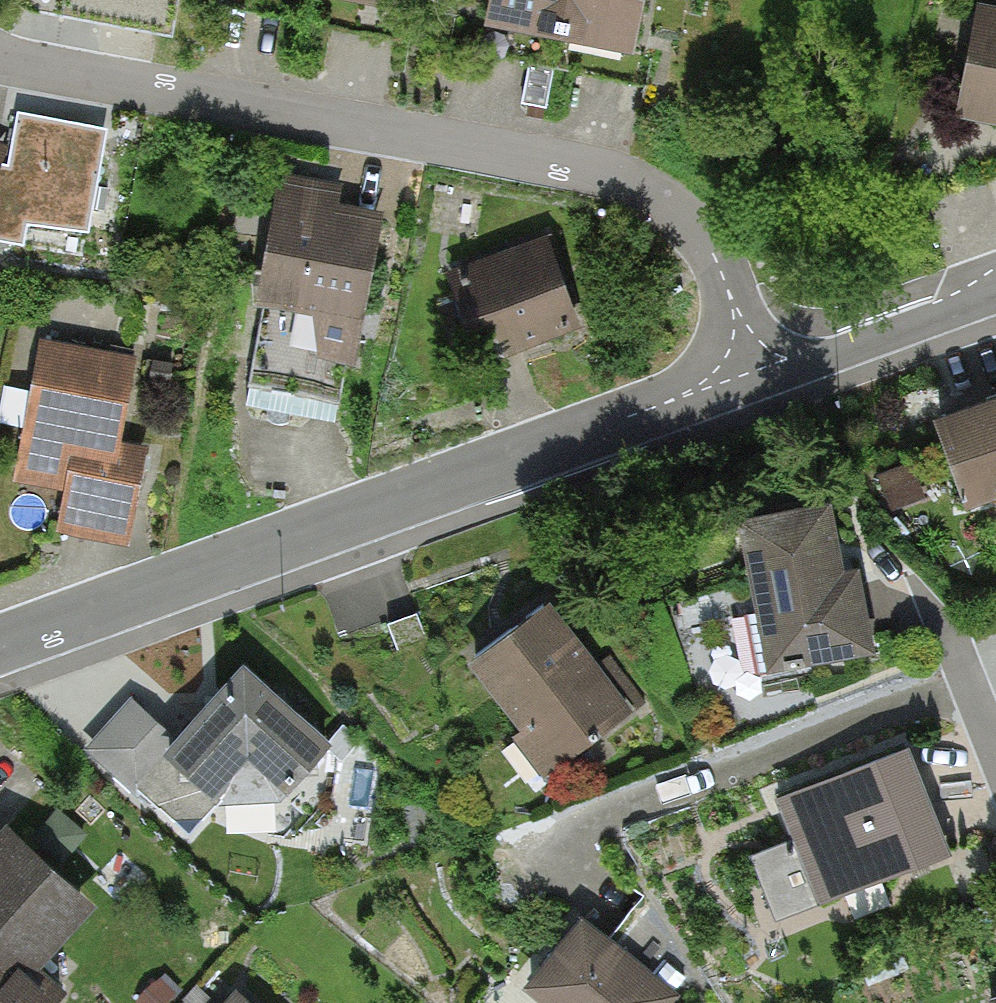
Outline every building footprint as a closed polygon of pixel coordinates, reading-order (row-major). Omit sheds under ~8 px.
[(296,3),(373,18),(377,0),(296,0),(296,3)] [(558,0),(480,0),(474,29),(550,43),(558,0)] [(550,43),(622,56),(633,0),(558,0),(550,43)] [(967,12),(942,128),(995,139),(995,18),(967,12)] [(498,59),(499,83),(557,81),(556,57),(498,59)] [(87,158),(29,148),(19,213),(77,222),(87,158)] [(258,262),(365,286),(384,199),(276,178),(258,262)] [(577,337),(544,239),(446,271),(479,369),(577,337)] [(350,352),(365,286),(258,262),(228,396),(303,413),(319,345),(350,352)] [(132,364),(39,346),(12,484),(62,493),(53,538),(131,553),(151,448),(117,441),(132,364)] [(928,421),(958,518),(995,506),(995,400),(928,421)] [(832,579),(817,511),(730,531),(765,681),(870,657),(851,575),(832,579)] [(632,722),(547,606),(458,671),(543,787),(632,722)] [(283,793),(326,743),(239,667),(170,746),(126,709),(88,753),(186,838),(250,764),(283,793)] [(948,859),(903,748),(766,803),(784,848),(745,864),(772,930),(948,859)] [(0,832),(0,1002),(49,1002),(56,994),(34,975),(90,908),(0,832)] [(578,924),(516,998),(521,1002),(671,1002),(578,924)] [(231,994),(223,1002),(241,1002),(231,994)]
